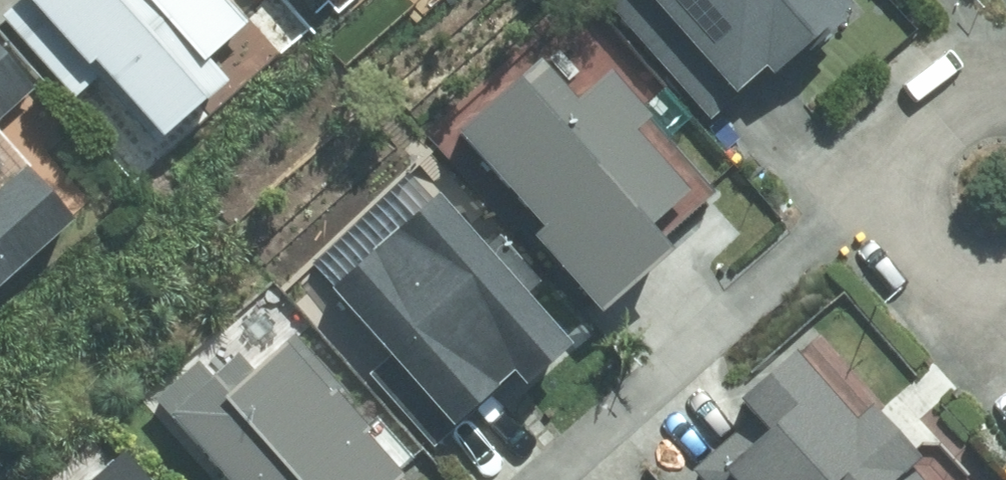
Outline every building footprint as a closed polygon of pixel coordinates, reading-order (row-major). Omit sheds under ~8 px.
[(94,114),(89,118),(145,174),(240,80),(220,60),(273,9),(264,0),(24,0),(3,20),(94,114)] [(748,102),(857,10),(849,0),(662,0),(748,102)] [(37,90),(0,49),(0,124),(37,90)] [(702,228),(688,211),(713,189),(616,79),(589,103),(550,59),(461,138),(614,307),(702,228)] [(80,217),(0,131),(0,290),(80,217)] [(435,438),(517,366),(536,387),(580,350),(446,194),(402,232),(403,234),(319,308),(435,438)] [(184,424),(234,479),(379,479),(401,460),(286,333),(184,424)] [(733,456),(750,479),(936,479),(856,369),(733,456)] [(129,457),(104,479),(150,479),(129,457)]
